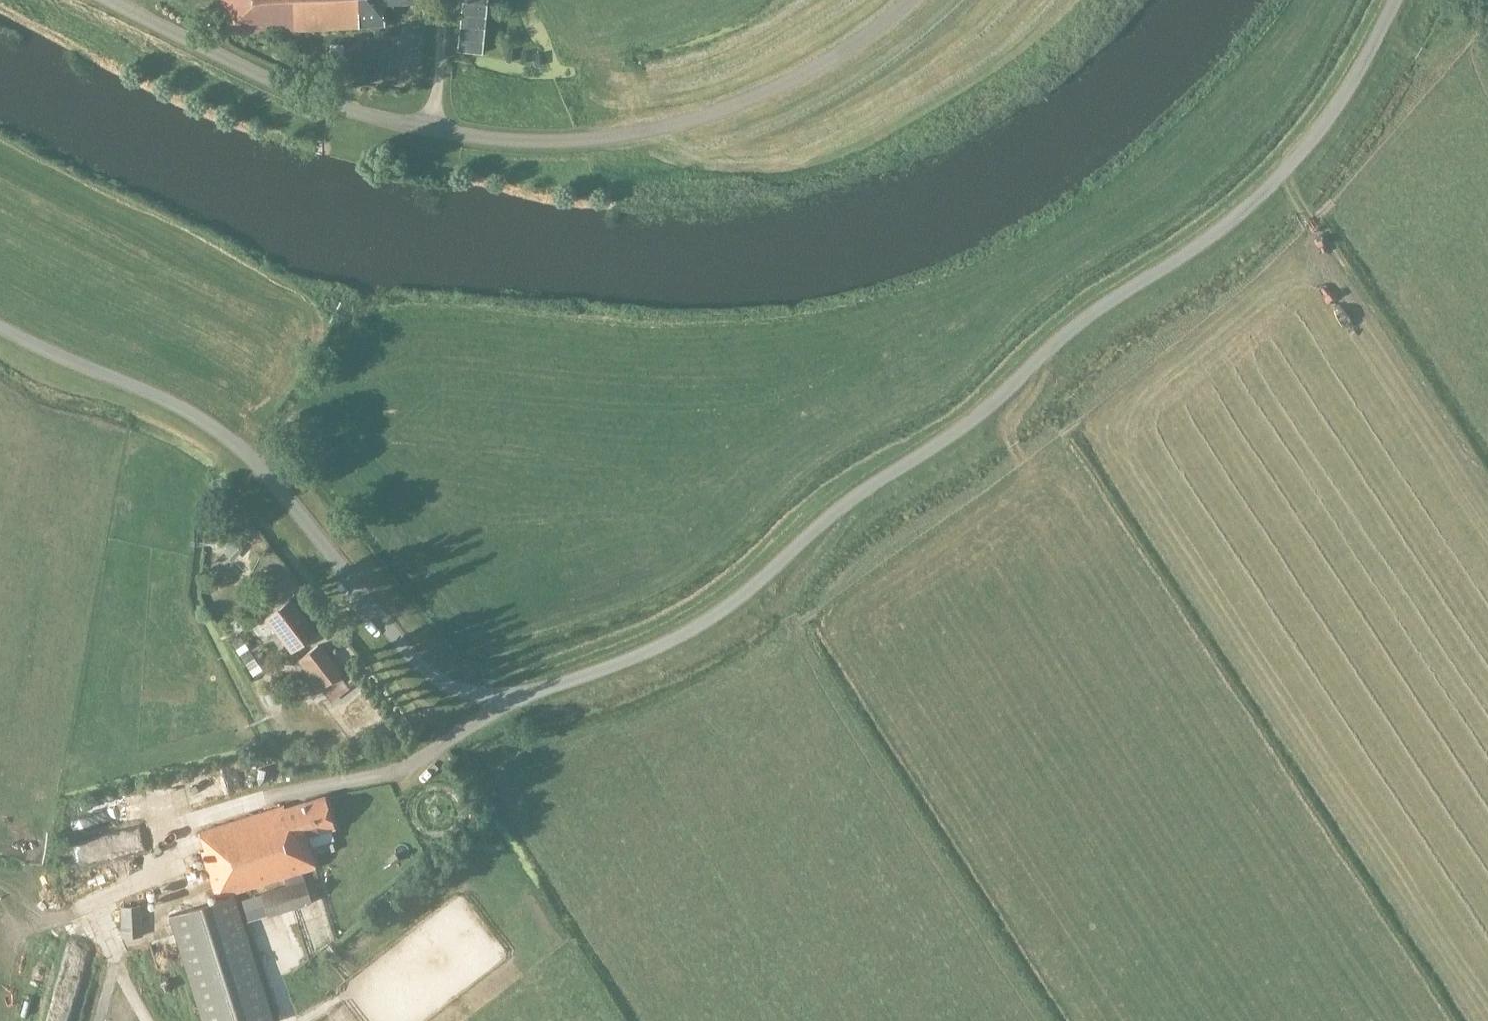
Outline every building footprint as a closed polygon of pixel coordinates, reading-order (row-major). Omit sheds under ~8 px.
[(222,34),(383,26),(382,3),(416,1),(415,0),(220,0),(222,34)] [(538,45),(527,42),(524,56),(534,59),(538,45)] [(289,650),(314,631),(290,599),(265,617),(266,620),(265,621),(272,630),(274,629),(289,650)] [(298,660),(319,687),(320,687),(331,701),(347,688),(337,674),(340,672),(319,644),(298,660)] [(282,805),(198,831),(203,849),(200,850),(214,898),(314,867),(305,836),(333,828),(323,796),(283,808),(282,805)] [(312,902),(305,879),(261,893),(268,915),(312,902)] [(233,896),(169,916),(202,1020),(273,1020),(233,896)] [(120,907),(121,936),(141,936),(140,906),(120,907)]
